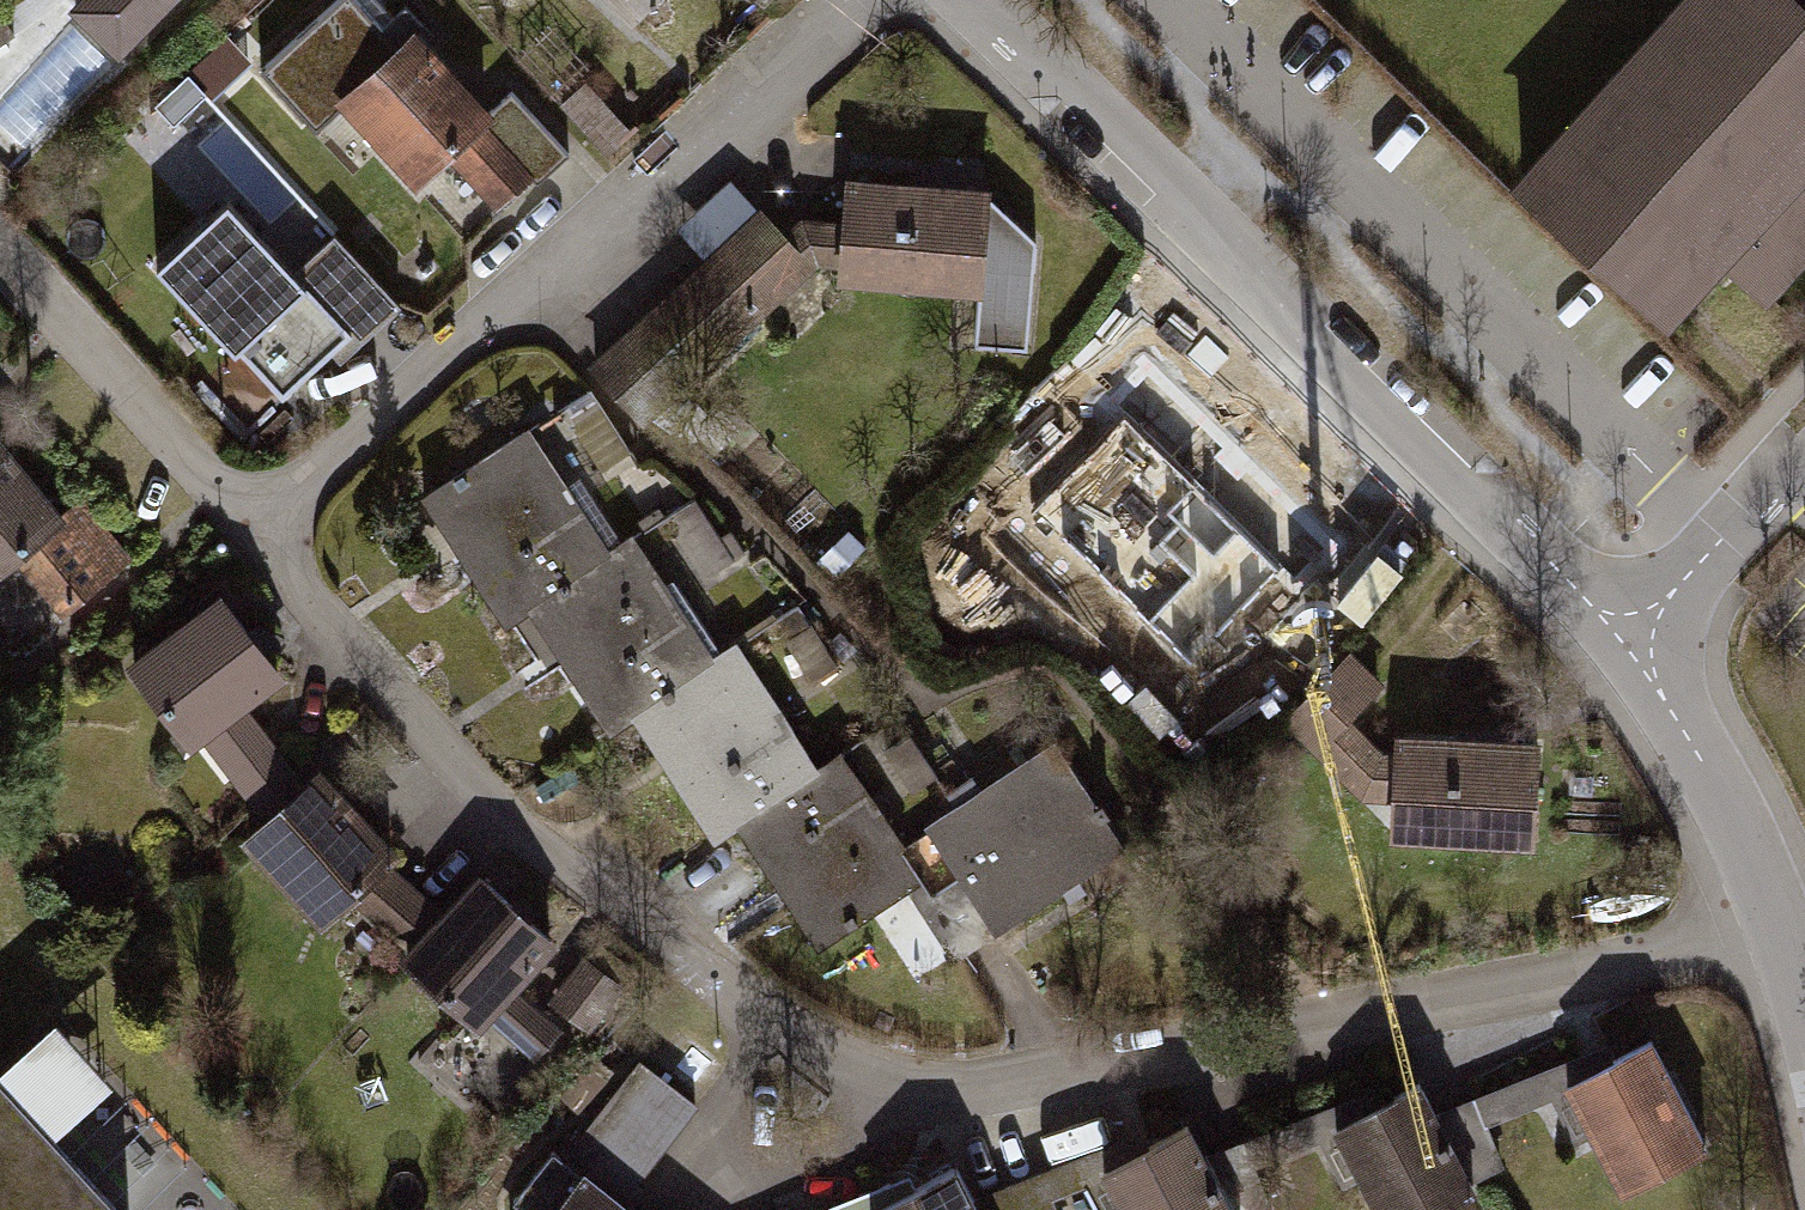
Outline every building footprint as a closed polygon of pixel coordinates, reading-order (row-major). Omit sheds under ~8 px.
[(70,8),(120,58),(176,0),(77,0),(70,8)] [(415,24),(395,40),(359,0),(332,0),(262,68),(316,130),(341,105),(418,184),(447,157),(498,212),(533,176),(538,181),(569,152),(511,90),(493,109),(415,24)] [(1681,353),(1714,318),(1747,349),(1804,287),(1804,0),(1694,0),(1512,197),(1681,353)] [(14,31),(0,12),(0,41),(14,31)] [(587,79),(559,106),(608,158),(636,128),(587,79)] [(992,183),(847,173),(843,217),(804,216),(785,231),(818,266),(839,263),(838,278),(983,295),(992,183)] [(294,267),(226,197),(159,264),(282,398),(354,330),(363,339),(405,302),(336,230),(294,267)] [(763,208),(589,362),(647,423),(818,266),(785,231),(763,208)] [(1279,572),(1121,421),(1030,515),(1188,666),(1279,572)] [(613,546),(533,428),(421,497),(506,626),(528,612),(607,735),(634,722),(713,842),(739,828),(815,948),(908,888),(922,879),(842,744),(819,759),(737,641),(719,653),(632,533),(613,546)] [(0,436),(0,576),(17,565),(62,617),(136,558),(83,497),(63,512),(0,436)] [(284,676),(220,590),(122,662),(194,747),(284,676)] [(1542,735),(1398,729),(1398,739),(1378,738),(1355,717),(1391,685),(1353,648),(1281,719),(1362,800),(1394,800),(1393,835),(1539,841),(1542,735)] [(1062,735),(927,822),(963,877),(934,894),(922,879),(908,888),(951,955),(992,923),(998,933),(1136,854),(1062,735)] [(395,848),(319,766),(239,838),(325,927),(395,848)] [(561,943),(480,869),(400,955),(480,1030),(561,943)] [(590,1033),(621,989),(586,964),(555,1009),(590,1033)] [(1646,1035),(1564,1083),(1629,1192),(1711,1144),(1646,1035)] [(646,1061),(585,1139),(644,1185),(705,1107),(646,1061)] [(1333,1130),(1380,1209),(1461,1209),(1487,1194),(1420,1079),(1333,1130)] [(0,1097),(0,1209),(100,1209),(0,1097)] [(1106,1163),(1129,1209),(1228,1209),(1186,1125),(1106,1163)] [(873,1209),(976,1209),(953,1169),(873,1209)] [(584,1177),(560,1209),(630,1209),(584,1177)]
